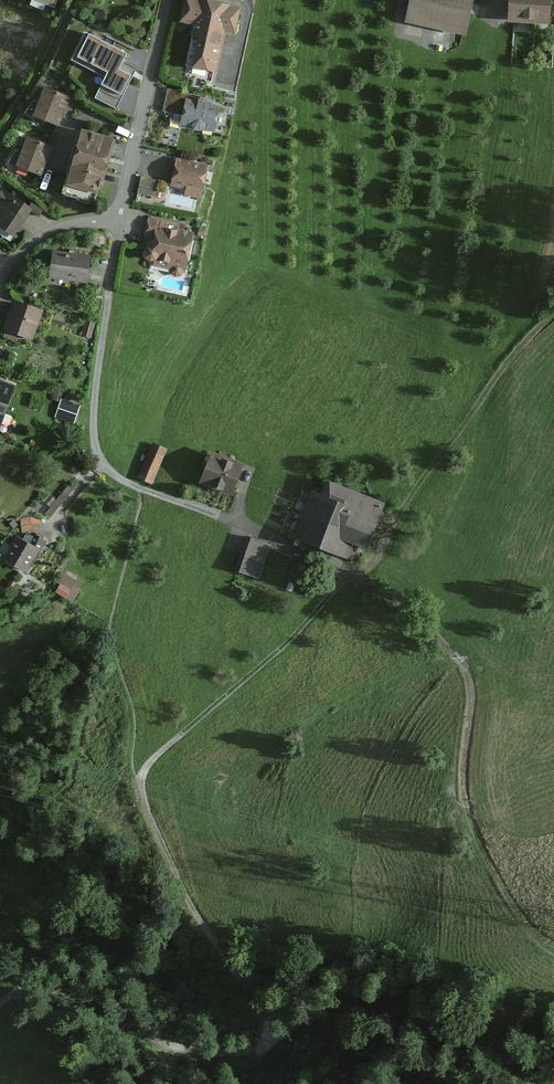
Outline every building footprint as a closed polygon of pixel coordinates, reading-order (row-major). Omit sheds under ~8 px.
[(186,76),(216,83),(227,32),(236,34),(242,7),(209,0),(186,0),(181,22),(197,25),(186,76)] [(405,25),(466,37),(474,0),(410,0),(405,25)] [(509,25),(550,26),(551,0),(510,0),(509,25)] [(117,94),(128,73),(119,69),(129,49),(104,37),(88,68),(107,77),(102,86),(117,94)] [(59,126),(70,98),(45,89),(35,117),(59,126)] [(221,105),(202,101),(203,97),(169,90),(165,111),(184,115),(182,125),(216,132),(221,105)] [(128,121),(130,111),(121,109),(119,120),(128,121)] [(99,196),(114,139),(80,131),(65,187),(99,196)] [(42,178),(53,147),(29,138),(18,169),(42,178)] [(170,185),(187,189),(185,196),(202,199),(209,165),(176,158),(170,185)] [(159,182),(142,178),(139,194),(156,197),(159,182)] [(17,241),(35,212),(0,190),(0,220),(1,221),(0,222),(0,230),(17,241)] [(153,266),(170,269),(171,274),(175,277),(182,276),(183,273),(186,273),(195,232),(179,229),(180,225),(148,219),(144,237),(154,239),(152,246),(147,247),(145,251),(145,257),(149,261),(154,261),(153,266)] [(88,284),(90,255),(53,251),(50,281),(88,284)] [(42,313),(14,303),(4,332),(31,342),(42,313)] [(95,325),(86,323),(82,337),(91,339),(95,325)] [(15,386),(0,380),(0,425),(15,386)] [(73,419),(78,405),(62,399),(57,413),(73,419)] [(167,447),(152,441),(138,476),(153,482),(167,447)] [(244,459),(211,447),(199,479),(232,491),(244,459)] [(367,546),(386,498),(328,475),(322,489),(312,485),(292,535),(347,556),(353,540),(367,546)] [(41,522),(31,517),(20,519),(21,534),(34,533),(37,531),(41,522)] [(270,543),(248,534),(235,568),(258,576),(270,543)] [(15,537),(0,561),(0,562),(20,574),(36,549),(15,537)] [(81,585),(63,574),(53,591),(71,602),(81,585)]
